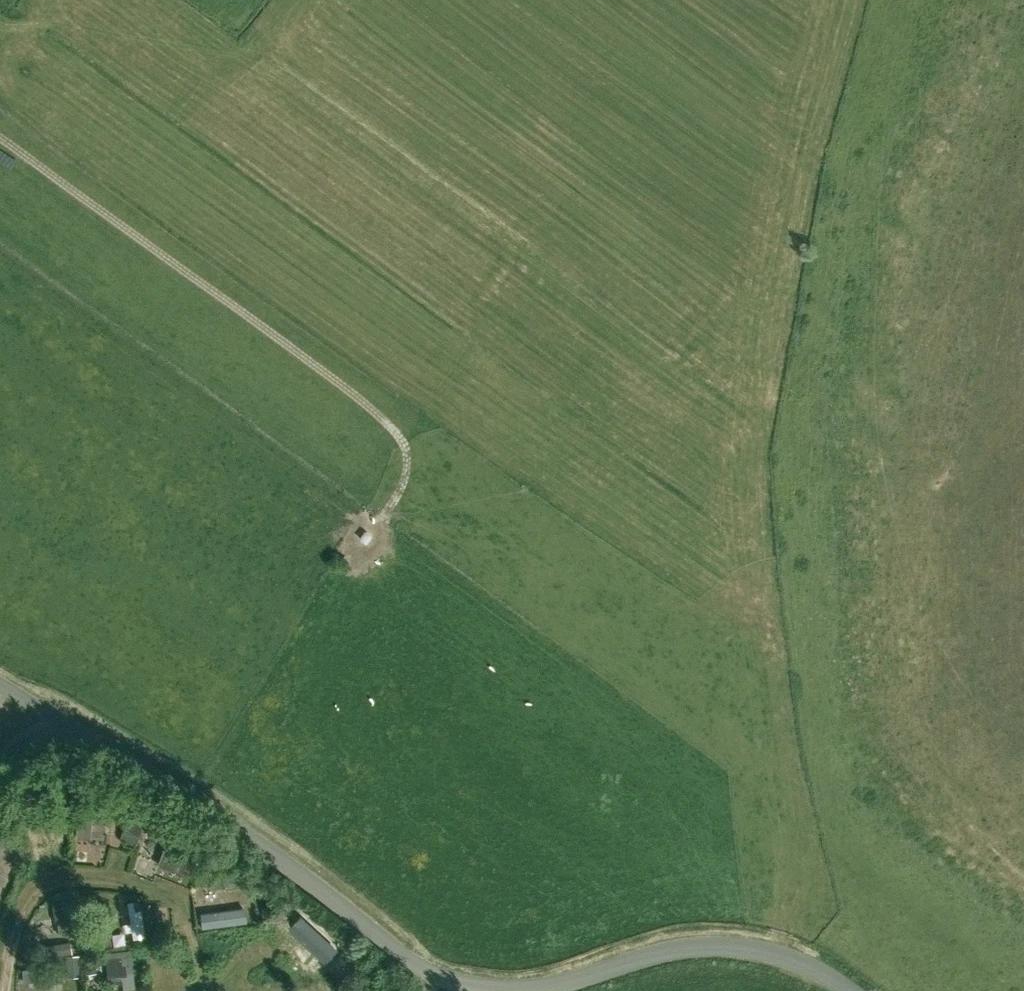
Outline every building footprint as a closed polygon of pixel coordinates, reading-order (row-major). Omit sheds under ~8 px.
[(86,846),(87,833),(99,833),(100,817),(71,816),(70,845),(86,846)] [(317,939),(278,943),(280,955),(318,952),(317,939)] [(103,983),(130,982),(128,952),(102,953),(103,983)]
